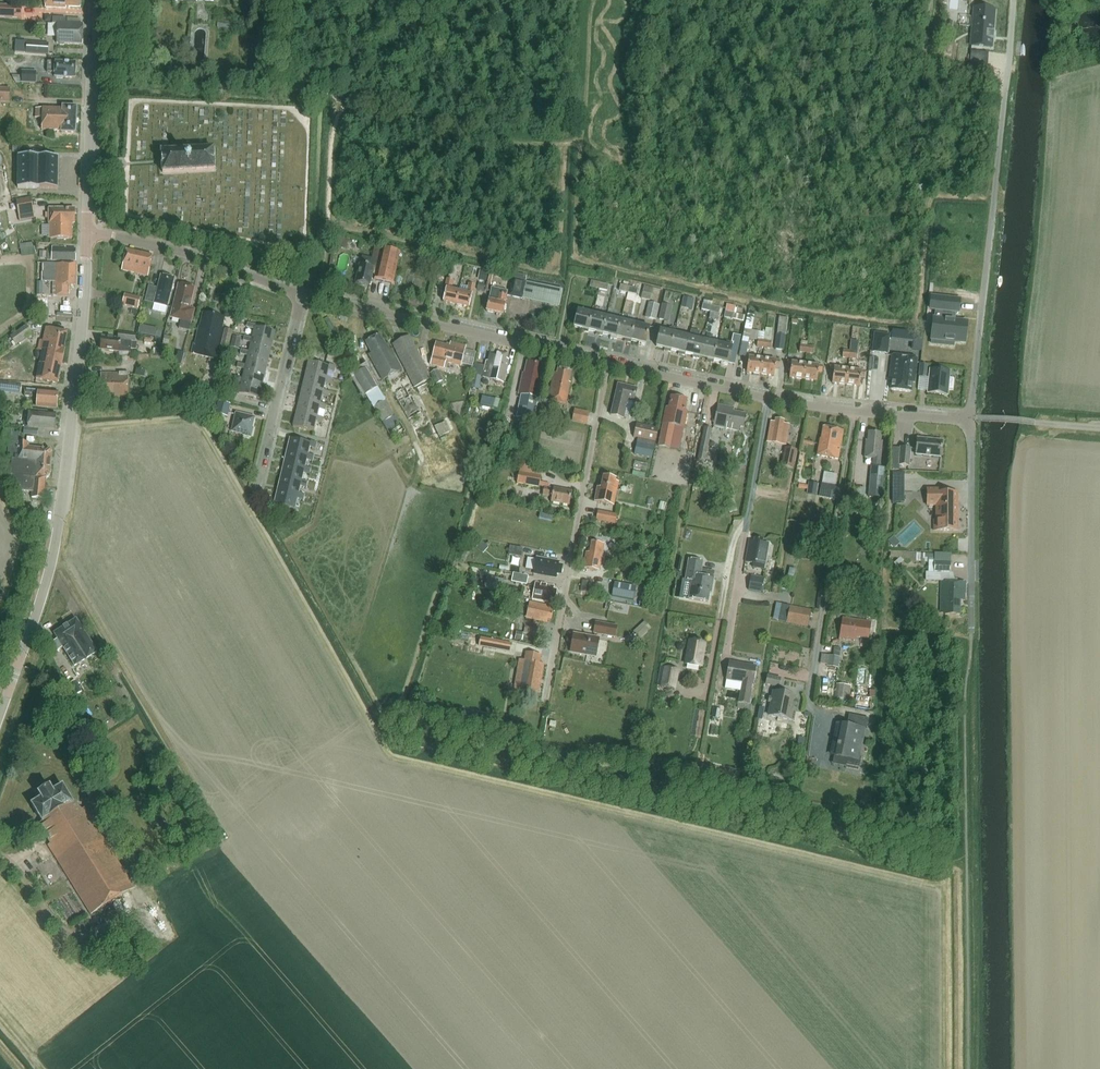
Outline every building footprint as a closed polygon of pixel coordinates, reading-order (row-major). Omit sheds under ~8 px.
[(81,0),(46,0),(46,8),(66,8),(66,7),(81,7),(81,0)] [(7,6),(7,18),(21,19),(22,6),(7,6)] [(971,36),(970,47),(992,48),(992,39),(993,39),(994,34),(993,33),(994,14),(978,13),(976,37),(971,36)] [(57,38),(57,43),(82,44),(83,25),(66,24),(57,24),(57,25),(57,32),(57,38)] [(27,43),(26,53),(48,54),(49,43),(27,42),(27,43)] [(965,53),(967,45),(954,42),(952,50),(965,53)] [(75,78),(76,63),(55,62),(48,62),(47,73),(55,73),(54,77),(75,78)] [(36,71),(22,70),(22,77),(21,83),(36,83),(36,71)] [(0,87),(0,102),(9,103),(10,88),(0,87)] [(76,133),(77,107),(63,107),(63,109),(43,108),(43,109),(36,109),(35,118),(43,118),(42,130),(62,131),(62,133),(76,133)] [(162,173),(214,170),(213,149),(191,150),(190,144),(184,144),(185,150),(161,152),(162,173)] [(58,189),(58,178),(58,157),(41,157),(41,152),(31,152),(31,149),(19,149),(19,156),(18,188),(58,189)] [(31,199),(17,201),(20,218),(33,215),(34,215),(31,199)] [(72,224),(75,224),(75,209),(49,209),(49,225),(51,225),(51,239),(72,239),(72,224)] [(336,245),(347,248),(349,240),(338,237),(336,245)] [(76,261),(76,250),(65,249),(65,247),(53,247),(52,250),(47,250),(47,260),(76,261)] [(374,247),(372,259),(379,261),(382,249),(374,247)] [(375,280),(393,284),(400,253),(382,249),(379,261),(372,259),(362,257),(360,264),(356,282),(369,285),(373,268),(377,269),(375,280)] [(148,276),(153,256),(126,250),(122,270),(148,276)] [(44,263),(43,277),(54,278),(53,282),(53,291),(53,295),(67,296),(68,286),(75,286),(76,264),(44,263)] [(478,279),(486,281),(488,273),(479,271),(478,279)] [(513,279),(509,297),(523,300),(528,276),(515,273),(514,279),(513,279)] [(154,304),(155,304),(153,312),(166,315),(175,279),(161,275),(157,293),(148,291),(145,301),(154,304)] [(446,289),(443,302),(456,305),(459,292),(451,290),(453,280),(447,279),(445,289),(446,289)] [(190,308),(195,287),(179,283),(170,317),(181,320),(179,328),(189,331),(195,309),(190,308)] [(459,292),(456,305),(469,308),(472,295),(473,295),(475,285),(469,284),(466,294),(459,292)] [(502,315),(507,296),(507,292),(491,288),(486,312),(502,315)] [(37,294),(37,314),(57,314),(57,308),(56,308),(56,298),(49,298),(49,294),(37,294)] [(140,298),(125,295),(122,306),(138,309),(140,298)] [(931,297),(930,310),(934,311),(933,319),(938,320),(937,331),(932,330),(931,343),(941,344),(942,340),(964,342),(966,321),(952,320),(952,312),(957,313),(958,299),(931,297)] [(655,320),(659,305),(648,303),(645,318),(655,320)] [(662,304),(658,319),(669,322),(672,306),(662,304)] [(726,305),(723,318),(732,320),(735,307),(726,305)] [(588,331),(592,314),(577,311),(573,327),(582,329),(581,332),(588,333),(588,331)] [(194,343),(191,353),(216,360),(218,352),(224,329),(222,328),(225,318),(203,312),(200,326),(199,326),(198,331),(197,333),(195,343),(194,343)] [(602,334),(606,317),(592,314),(588,331),(596,333),(595,335),(602,337),(602,334)] [(616,338),(620,321),(606,317),(602,334),(610,336),(610,339),(616,340),(617,338),(616,338)] [(631,341),(635,324),(620,321),(616,338),(617,338),(624,339),(624,342),(630,344),(631,341)] [(248,323),(247,328),(254,330),(252,338),(252,340),(272,345),(275,331),(256,326),(256,325),(248,323)] [(157,336),(159,327),(141,324),(140,333),(157,336)] [(645,344),(649,328),(635,324),(631,341),(639,343),(638,345),(644,347),(645,344)] [(777,335),(775,349),(784,350),(786,336),(787,325),(778,324),(777,335)] [(16,345),(32,333),(27,325),(10,337),(16,345)] [(670,350),(674,334),(676,326),(670,325),(669,332),(660,330),(656,347),(664,349),(663,351),(670,353),(670,350)] [(42,351),(36,379),(57,383),(60,368),(61,368),(65,348),(64,348),(68,333),(46,328),(41,351),(42,351)] [(833,330),(833,341),(843,341),(843,330),(833,330)] [(699,357),(703,340),(698,339),(699,332),(691,331),(690,337),(689,337),(685,354),(693,356),(692,358),(698,360),(699,357)] [(874,333),(872,353),(887,355),(890,335),(874,333)] [(134,342),(135,335),(122,334),(121,340),(102,337),(100,349),(109,350),(110,351),(119,352),(120,349),(131,350),(132,342),(134,342)] [(391,350),(390,350),(387,345),(386,346),(379,334),(366,342),(372,353),(369,355),(383,380),(402,370),(391,350)] [(685,354),(689,337),(674,334),(670,350),(678,352),(678,355),(684,356),(685,354)] [(414,387),(430,379),(409,335),(392,344),(414,387)] [(244,337),(243,341),(251,343),(249,352),(249,353),(269,358),(272,345),(252,340),(252,338),(244,337)] [(713,361),(717,344),(703,340),(699,357),(707,359),(706,362),(713,363),(713,361)] [(461,367),(466,347),(450,342),(449,346),(436,343),(430,365),(444,368),(445,363),(461,367)] [(728,364),(732,347),(717,344),(713,361),(721,362),(720,365),(727,367),(727,364),(728,364)] [(241,350),(240,354),(248,356),(246,365),(245,367),(266,371),(269,358),(249,353),(249,352),(241,350)] [(181,365),(184,354),(179,352),(176,364),(181,365)] [(503,382),(508,359),(506,359),(507,355),(497,353),(496,356),(490,355),(488,362),(486,362),(483,377),(503,382)] [(885,391),(904,392),(905,382),(908,382),(910,358),(885,356),(883,380),(886,380),(885,391)] [(744,357),(743,363),(747,364),(746,373),(760,375),(762,359),(744,357)] [(762,359),(760,375),(774,376),(775,367),(779,368),(779,361),(762,359)] [(309,361),(306,374),(326,379),(326,378),(328,370),(334,372),(335,366),(329,365),(329,366),(323,365),(316,363),(309,361)] [(787,362),(786,368),(790,369),(789,378),(802,380),(804,364),(787,362)] [(238,363),(237,368),(245,370),(243,379),(242,380),(262,385),(266,371),(245,367),(246,365),(238,363)] [(516,419),(532,422),(542,378),(540,377),(542,366),(528,363),(525,374),(523,374),(519,395),(521,396),(516,419)] [(804,364),(802,380),(816,382),(817,372),(821,373),(822,366),(804,364)] [(366,369),(363,365),(358,368),(360,373),(354,376),(365,395),(366,395),(383,423),(394,416),(366,369)] [(482,377),(484,367),(475,365),(471,387),(477,389),(480,376),(482,377)] [(829,367),(829,374),(832,374),(831,383),(845,385),(847,369),(829,367)] [(568,383),(570,372),(558,369),(557,373),(553,373),(547,400),(566,404),(570,383),(568,383)] [(847,369),(845,385),(859,387),(860,377),(864,378),(865,371),(847,369)] [(927,391),(927,393),(947,395),(948,389),(948,388),(946,388),(947,378),(949,378),(950,371),(930,369),(929,377),(927,391)] [(438,370),(432,373),(438,384),(444,382),(438,370)] [(128,400),(129,373),(119,373),(119,374),(101,373),(101,380),(96,380),(95,392),(100,392),(100,399),(128,400)] [(306,374),(302,387),(323,392),(323,391),(325,383),(331,384),(332,379),(326,378),(326,379),(306,374)] [(242,380),(243,379),(235,377),(234,381),(242,383),(238,399),(257,404),(258,398),(259,399),(262,385),(242,380)] [(0,381),(0,391),(10,392),(10,382),(0,381)] [(633,402),(636,389),(618,385),(615,398),(617,398),(612,416),(623,418),(624,415),(627,400),(633,402)] [(302,387),(299,400),(320,405),(320,403),(322,396),(328,397),(329,392),(323,391),(323,392),(302,387)] [(409,397),(404,388),(394,394),(408,420),(421,413),(411,395),(409,397)] [(59,392),(38,390),(25,389),(24,396),(35,397),(34,400),(38,400),(37,407),(57,408),(59,392)] [(482,397),(480,405),(481,405),(493,408),(495,400),(482,397)] [(658,446),(664,447),(670,448),(674,425),(683,427),(687,411),(684,411),(686,400),(670,397),(668,409),(665,408),(658,446)] [(299,400),(296,413),(317,418),(317,416),(319,409),(325,410),(326,405),(320,403),(320,405),(299,400)] [(627,400),(624,415),(629,417),(633,402),(627,400)] [(218,401),(215,414),(228,417),(231,404),(218,401)] [(734,408),(717,404),(713,426),(739,431),(740,427),(743,428),(746,414),(733,412),(734,408)] [(575,409),(573,421),(588,425),(590,413),(575,409)] [(55,430),(56,414),(47,413),(47,412),(30,410),(28,427),(55,430)] [(251,438),(253,428),(252,428),(255,418),(236,413),(232,432),(243,435),(243,436),(251,438)] [(296,413),(293,427),(313,432),(316,422),(322,423),(323,418),(317,416),(317,418),(296,413)] [(770,422),(766,442),(782,445),(786,446),(790,425),(786,424),(783,424),(784,420),(775,419),(774,422),(770,422)] [(450,432),(446,422),(435,427),(439,437),(450,432)] [(637,438),(634,455),(651,458),(657,429),(637,424),(634,437),(637,438)] [(38,429),(28,427),(24,427),(24,434),(38,435),(38,429)] [(838,460),(843,430),(823,427),(820,439),(819,439),(817,456),(838,460)] [(704,428),(698,460),(705,462),(712,429),(704,428)] [(29,444),(20,443),(20,434),(14,433),(14,431),(4,430),(2,442),(9,443),(8,457),(12,457),(10,484),(17,492),(32,493),(32,498),(44,499),(46,478),(47,478),(50,476),(52,452),(50,449),(28,448),(29,444)] [(880,459),(881,442),(880,442),(881,433),(868,432),(867,441),(865,441),(864,457),(873,458),(880,459)] [(290,438),(287,451),(307,456),(308,455),(310,447),(316,449),(317,443),(311,442),(310,443),(290,438)] [(941,457),(942,441),(918,439),(916,455),(941,457)] [(512,445),(510,452),(521,455),(523,448),(512,445)] [(797,450),(785,448),(782,466),(794,469),(797,450)] [(911,467),(912,449),(902,448),(893,448),(892,465),(893,465),(892,470),(899,471),(900,466),(911,467)] [(287,451),(284,464),(304,469),(305,468),(307,460),(312,462),(314,456),(308,455),(307,456),(287,451)] [(635,470),(648,471),(648,462),(636,461),(635,470)] [(284,464),(281,477),(301,482),(302,481),(304,473),(309,475),(311,469),(305,468),(304,469),(284,464)] [(872,466),(871,466),(868,498),(881,499),(884,467),(879,467),(872,466)] [(548,488),(549,484),(539,482),(540,477),(518,472),(516,483),(538,487),(539,487),(544,488),(543,495),(552,497),(551,502),(569,505),(571,492),(553,488),(553,489),(548,488)] [(904,473),(892,473),(892,502),(904,502),(904,473)] [(281,477),(278,490),(298,495),(299,493),(300,486),(306,487),(307,482),(302,481),(301,482),(281,477)] [(613,506),(617,489),(614,489),(616,479),(603,477),(601,489),(597,488),(595,501),(613,506)] [(816,494),(818,483),(809,482),(808,493),(816,494)] [(820,484),(818,495),(821,495),(821,497),(833,499),(835,485),(823,483),(823,484),(820,484)] [(854,502),(866,502),(867,487),(854,487),(854,502)] [(958,530),(958,493),(949,493),(949,489),(927,489),(927,506),(936,506),(936,520),(934,520),(934,530),(958,530)] [(278,490),(274,504),(295,509),(297,499),(303,500),(304,495),(299,493),(298,495),(278,490)] [(660,502),(658,509),(665,510),(667,503),(660,502)] [(736,505),(728,507),(730,514),(738,511),(736,505)] [(598,510),(596,519),(615,523),(617,514),(598,510)] [(895,536),(889,542),(894,548),(901,542),(895,536)] [(752,563),(754,563),(756,563),(764,565),(768,544),(762,543),(763,539),(754,538),(754,541),(749,540),(745,561),(752,563)] [(599,570),(604,544),(591,541),(589,553),(586,552),(583,568),(599,570)] [(509,546),(508,555),(521,557),(522,548),(509,546)] [(558,562),(539,558),(537,558),(534,574),(555,577),(556,574),(561,575),(563,566),(558,565),(558,562)] [(713,579),(700,576),(702,562),(689,559),(685,580),(692,581),(688,598),(708,602),(710,588),(712,588),(713,579)] [(934,573),(934,560),(928,560),(928,562),(928,573),(925,573),(925,579),(939,579),(939,573),(936,573),(934,573)] [(936,573),(952,573),(952,561),(936,560),(936,573)] [(785,576),(784,585),(795,586),(798,568),(791,567),(790,577),(785,576)] [(529,577),(515,574),(513,583),(527,586),(529,577)] [(486,576),(484,589),(495,591),(497,578),(486,576)] [(750,576),(747,590),(761,593),(764,579),(750,576)] [(588,592),(590,581),(582,580),(580,591),(588,592)] [(965,582),(940,581),(939,613),(944,613),(944,615),(959,615),(959,601),(964,601),(965,582)] [(555,599),(557,590),(553,589),(554,586),(535,583),(532,598),(551,602),(552,598),(555,599)] [(636,587),(614,583),(612,596),(633,600),(636,587)] [(491,592),(488,604),(497,606),(500,594),(491,592)] [(639,606),(647,608),(648,600),(640,599),(639,606)] [(551,620),(553,611),(549,610),(550,607),(530,602),(526,618),(546,622),(547,619),(551,620)] [(789,606),(786,622),(808,627),(811,611),(789,606)] [(868,639),(871,623),(842,618),(839,637),(855,640),(856,637),(868,639)] [(75,666),(97,652),(76,619),(54,633),(58,639),(52,643),(57,651),(63,648),(75,666)] [(595,624),(593,635),(615,639),(617,628),(595,624)] [(641,624),(633,632),(639,639),(648,632),(641,624)] [(523,633),(516,632),(515,639),(522,641),(523,633)] [(570,652),(596,657),(599,639),(573,635),(570,652)] [(496,641),(480,637),(479,644),(478,647),(495,650),(496,641)] [(685,664),(700,667),(705,643),(689,640),(685,664)] [(539,664),(540,655),(525,653),(524,661),(539,664)] [(828,655),(827,666),(838,668),(840,657),(833,656),(828,655)] [(539,664),(524,661),(520,661),(518,674),(522,674),(519,690),(538,693),(543,665),(539,664)] [(752,684),(755,666),(730,662),(726,680),(742,682),(738,702),(748,703),(751,684),(752,684)] [(674,690),(678,670),(662,667),(658,687),(674,690)] [(566,689),(569,673),(562,671),(559,687),(566,689)] [(768,671),(766,684),(780,687),(782,674),(768,671)] [(74,695),(81,691),(75,682),(69,685),(74,695)] [(793,720),(795,713),(795,711),(791,710),(794,696),(773,692),(769,716),(793,720)] [(720,709),(713,708),(712,717),(719,718),(720,709)] [(474,713),(458,710),(457,716),(473,720),(474,713)] [(863,730),(865,730),(868,719),(848,715),(846,726),(836,724),(834,735),(840,736),(839,745),(833,743),(831,754),(847,757),(845,763),(858,766),(860,756),(858,756),(863,730)] [(42,799),(32,805),(43,823),(39,825),(51,844),(48,846),(91,915),(135,888),(85,808),(82,809),(73,804),(63,786),(53,792),(50,788),(39,794),(42,799)] [(44,874),(49,884),(63,878),(58,867),(44,874)]
